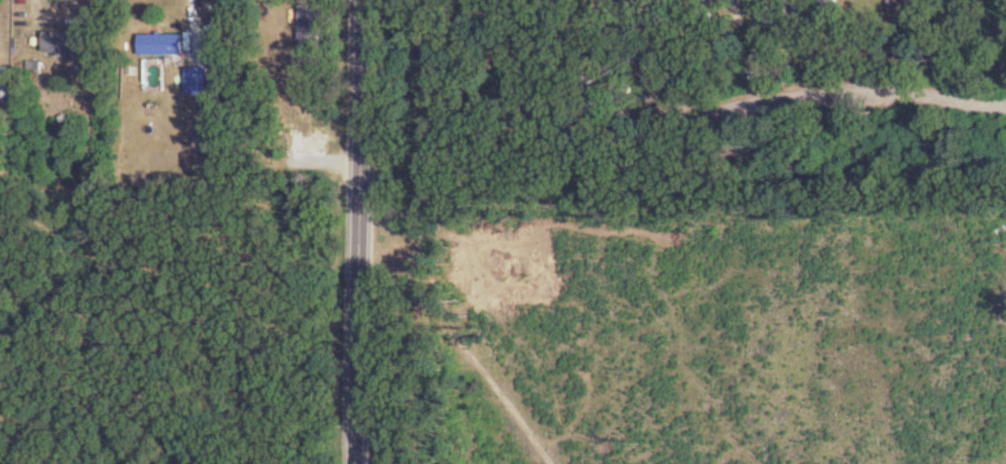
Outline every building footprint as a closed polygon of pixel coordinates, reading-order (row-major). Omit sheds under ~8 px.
[(740,34),(750,31),(741,0),(730,0),(740,34)] [(322,39),(322,4),(301,4),(301,39),(322,39)] [(46,51),(86,51),(86,32),(46,32),(46,51)] [(185,35),(142,35),(142,54),(185,54),(185,35)]
